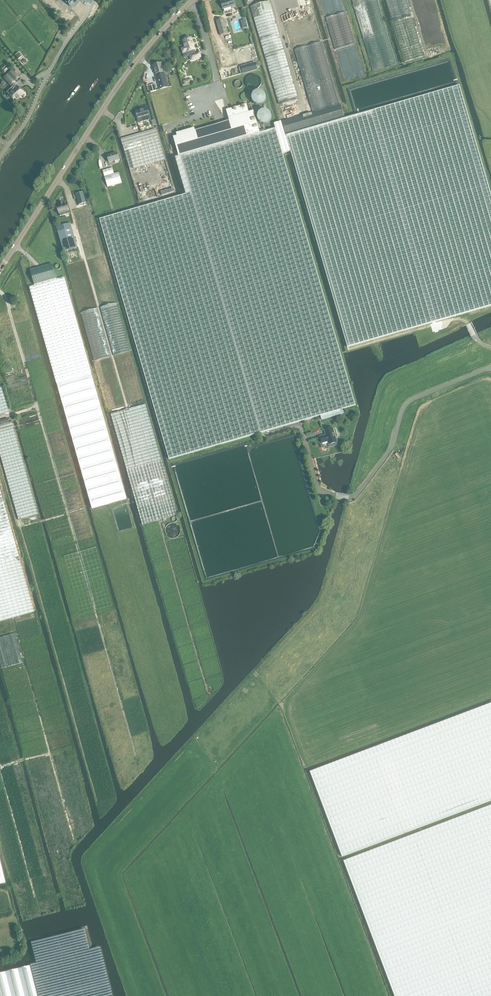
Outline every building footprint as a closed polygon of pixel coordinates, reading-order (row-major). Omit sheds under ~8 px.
[(235,6),(234,0),(225,0),(221,1),(224,10),(235,6)] [(310,0),(276,0),(291,49),(322,40),(310,0)] [(378,0),(352,0),(373,71),(397,65),(378,0)] [(405,62),(424,56),(407,0),(386,0),(405,62)] [(279,104),(298,99),(270,1),(251,6),(279,104)] [(335,49),(355,43),(346,12),(326,18),(335,49)] [(227,30),(224,19),(216,21),(221,35),(231,32),(230,29),(227,30)] [(185,47),(182,48),(183,53),(189,51),(190,55),(196,53),(195,50),(192,38),(190,38),(189,37),(188,36),(187,36),(186,36),(185,37),(184,38),(184,39),(184,40),(183,40),(185,47)] [(322,42),(295,50),(313,112),(340,105),(322,42)] [(153,65),(160,89),(169,87),(162,63),(153,65)] [(4,78),(5,79),(6,80),(9,83),(9,84),(10,85),(11,85),(12,86),(6,92),(8,94),(7,95),(7,96),(7,97),(9,98),(9,99),(10,98),(11,97),(14,101),(22,94),(25,97),(21,92),(21,91),(21,90),(20,88),(19,88),(18,89),(15,86),(12,83),(19,78),(12,70),(9,73),(9,74),(4,78)] [(274,124),(275,129),(283,154),(290,152),(347,347),(490,305),(490,194),(460,85),(285,136),(281,122),(274,124)] [(177,136),(173,137),(179,156),(260,133),(254,111),(249,112),(246,104),(226,110),(228,118),(229,121),(195,131),(194,128),(176,133),(177,136)] [(282,121),(286,134),(344,117),(341,104),(340,105),(313,112),(282,121)] [(148,108),(136,111),(139,123),(151,119),(148,108)] [(169,459),(320,416),(343,409),(355,406),(275,129),(260,133),(179,156),(175,157),(186,194),(100,219),(169,459)] [(156,129),(121,139),(123,146),(130,170),(165,160),(158,135),(156,129)] [(109,163),(119,160),(117,153),(107,156),(109,163)] [(114,174),(112,168),(103,171),(105,177),(108,187),(122,183),(119,172),(114,174)] [(82,195),(75,197),(78,208),(85,207),(82,195)] [(67,215),(66,212),(69,211),(66,203),(61,204),(61,206),(57,207),(59,214),(60,217),(67,215)] [(72,228),(58,232),(63,251),(77,247),(72,228)] [(56,279),(52,264),(31,270),(35,285),(29,287),(56,382),(92,508),(127,499),(91,372),(64,277),(56,279)] [(8,412),(1,387),(0,387),(0,414),(8,412)] [(142,525),(177,515),(146,404),(111,414),(142,525)] [(343,409),(320,416),(322,420),(344,414),(343,409)] [(38,514),(13,428),(12,422),(9,423),(8,418),(0,420),(0,455),(18,520),(38,514)] [(328,442),(329,445),(338,443),(337,442),(338,441),(337,438),(336,438),(333,427),(324,430),(326,435),(320,436),(322,444),(328,442)] [(3,501),(0,491),(0,622),(13,618),(34,612),(3,501)] [(180,531),(180,529),(180,528),(179,527),(178,526),(177,525),(176,524),(175,524),(174,524),(173,524),(171,524),(170,525),(169,525),(168,526),(167,528),(167,529),(167,530),(167,532),(167,533),(168,534),(168,535),(169,536),(170,537),(172,537),(173,537),(175,537),(176,537),(177,536),(178,535),(179,534),(180,533),(180,532),(180,531)] [(15,634),(0,638),(0,663),(1,668),(22,663),(15,634)] [(342,857),(490,800),(490,703),(310,772),(342,857)] [(343,861),(394,995),(490,995),(490,805),(343,861)] [(0,973),(0,995),(112,995),(100,947),(89,950),(83,929),(30,942),(35,963),(30,965),(0,973)]
